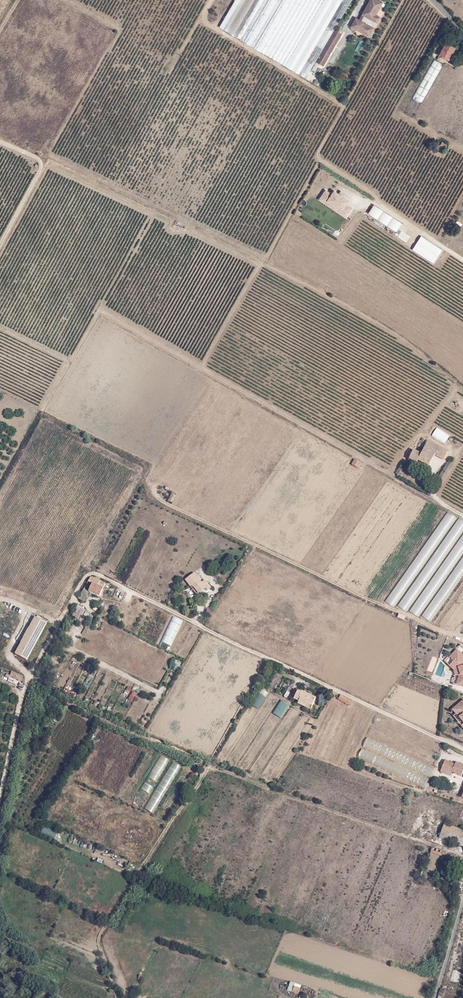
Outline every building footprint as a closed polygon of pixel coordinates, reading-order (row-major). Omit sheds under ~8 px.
[(352,0),(236,0),(235,1),(220,27),(241,40),(306,78),(316,62),(335,29),(352,0)] [(383,3),(378,0),(370,0),(362,15),(365,16),(362,21),(360,20),(356,18),(351,27),(355,29),(356,25),(372,34),(375,28),(372,27),(375,22),(377,23),(381,17),(376,15),(383,3)] [(372,34),(356,25),(355,29),(370,37),(372,34)] [(323,66),(342,34),(335,29),(316,62),(323,66)] [(452,54),(455,48),(446,43),(439,55),(448,60),(451,54),(452,54)] [(421,103),(443,64),(434,59),(412,98),(421,103)] [(352,208),(346,204),(348,200),(343,197),(339,194),(334,191),(331,194),(325,190),(319,199),(345,217),(352,208)] [(396,231),(402,223),(374,204),(368,213),(396,231)] [(420,236),(412,250),(434,263),(443,249),(420,236)] [(445,444),(450,436),(437,428),(431,436),(445,444)] [(429,466),(435,455),(444,459),(448,451),(428,441),(421,454),(417,461),(429,466)] [(421,454),(413,450),(409,457),(417,461),(421,454)] [(409,457),(407,461),(415,465),(417,461),(409,457)] [(358,467),(361,462),(355,459),(352,464),(358,467)] [(462,525),(462,520),(456,516),(400,607),(409,613),(462,525)] [(419,617),(462,551),(462,532),(410,611),(419,617)] [(462,574),(462,556),(424,618),(432,623),(462,574)] [(194,573),(185,580),(191,588),(193,586),(198,593),(205,588),(207,590),(211,588),(205,580),(202,583),(194,573)] [(88,591),(98,597),(104,584),(91,577),(78,600),(83,602),(88,591)] [(82,610),(83,609),(77,606),(71,616),(77,620),(80,616),(81,616),(84,611),(82,610)] [(26,660),(46,623),(35,616),(15,653),(26,660)] [(162,648),(168,650),(182,620),(173,616),(160,642),(164,644),(162,648)] [(85,624),(81,634),(86,636),(90,626),(85,624)] [(457,649),(450,657),(454,661),(451,663),(456,668),(458,676),(456,684),(462,686),(462,654),(457,649)] [(453,669),(455,675),(453,683),(456,684),(458,676),(456,668),(451,663),(454,661),(450,657),(445,662),(453,669)] [(9,676),(20,682),(22,678),(11,673),(9,676)] [(132,690),(128,699),(134,701),(137,693),(132,690)] [(302,690),(301,691),(298,690),(294,699),(298,701),(297,703),(310,709),(316,697),(302,690)] [(253,706),(258,708),(264,696),(259,694),(253,706)] [(349,704),(351,700),(340,694),(338,698),(349,704)] [(272,712),(281,718),(289,705),(280,699),(272,712)] [(452,709),(459,717),(462,721),(462,700),(452,709)] [(143,806),(168,759),(159,754),(134,801),(143,806)] [(462,770),(462,769),(462,765),(456,762),(454,765),(444,761),(441,769),(451,773),(452,772),(461,775),(462,772),(462,770)] [(442,826),(443,822),(435,820),(436,817),(428,814),(426,820),(442,826)] [(40,834),(55,838),(57,831),(42,827),(40,834)] [(447,853),(446,856),(462,862),(462,859),(447,853)] [(462,869),(462,862),(446,856),(444,862),(462,869)] [(298,994),(302,985),(290,981),(287,990),(298,994)]
